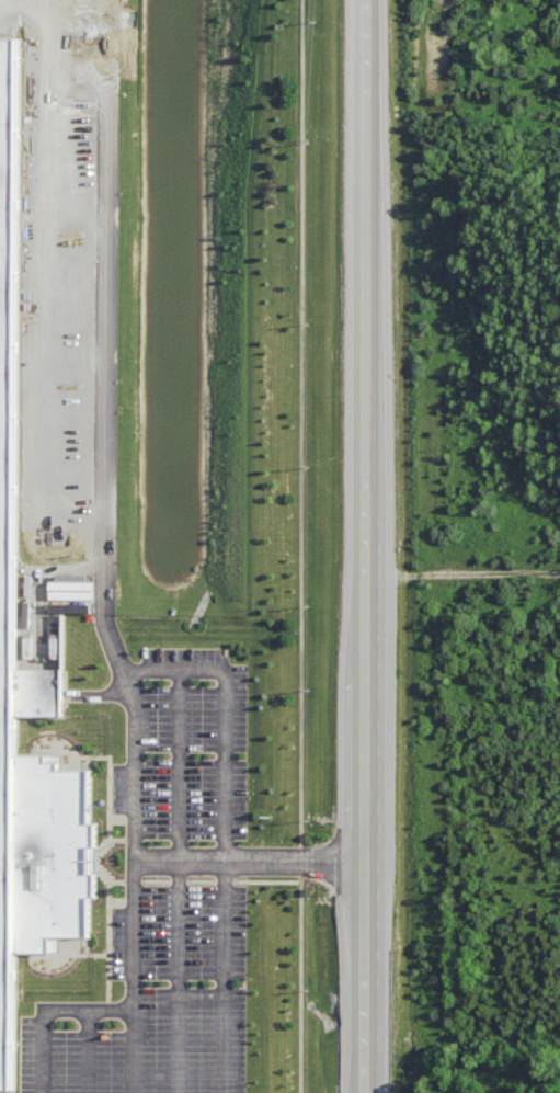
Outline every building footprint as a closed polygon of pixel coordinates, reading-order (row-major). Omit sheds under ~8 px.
[(20,1087),(20,999),(17,999),(17,950),(51,950),(51,935),(90,935),(90,894),(99,894),(99,821),(91,821),(91,767),(62,767),(62,753),(18,752),(18,714),(64,714),(64,666),(17,666),(18,88),(20,88),(20,37),(0,37),(0,1087),(20,1087)]
